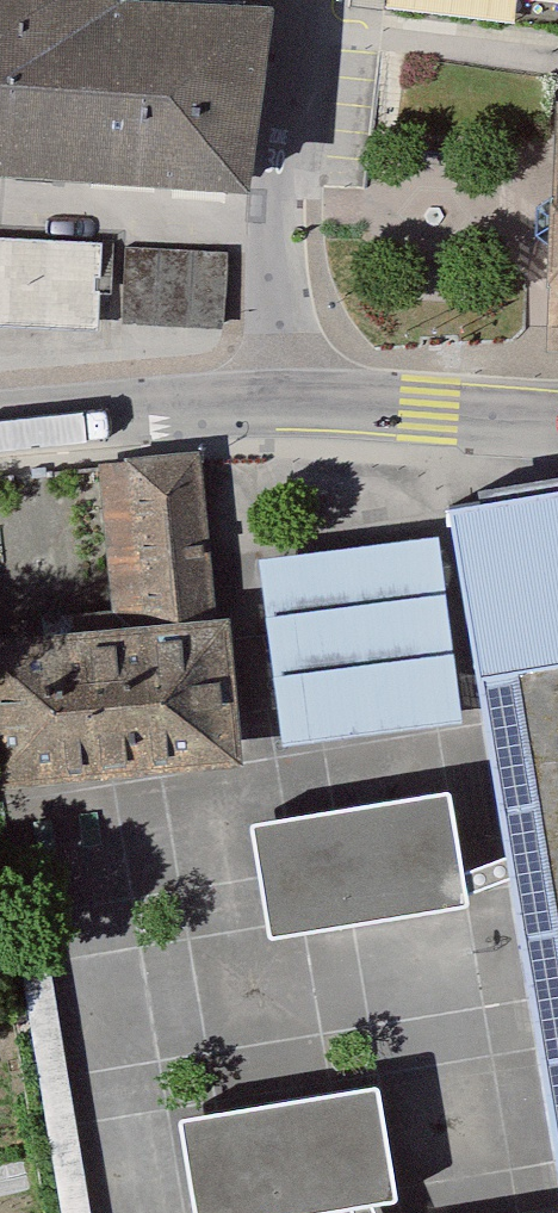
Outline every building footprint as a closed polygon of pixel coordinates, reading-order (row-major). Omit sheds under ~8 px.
[(233,186),(247,3),(211,0),(0,0),(0,168),(233,186)] [(0,236),(0,323),(82,326),(85,240),(0,236)] [(212,253),(111,246),(106,317),(207,324),(212,253)] [(96,634),(208,625),(193,451),(81,461),(96,634)] [(449,518),(452,539),(483,724),(557,1185),(557,501),(449,518)] [(483,724),(452,539),(260,564),(285,748),(483,724)] [(0,643),(0,781),(221,761),(208,625),(96,634),(0,643)] [(469,909),(449,798),(255,833),(274,943),(469,909)] [(379,1094),(182,1124),(196,1212),(371,1212),(397,1209),(379,1094)]
